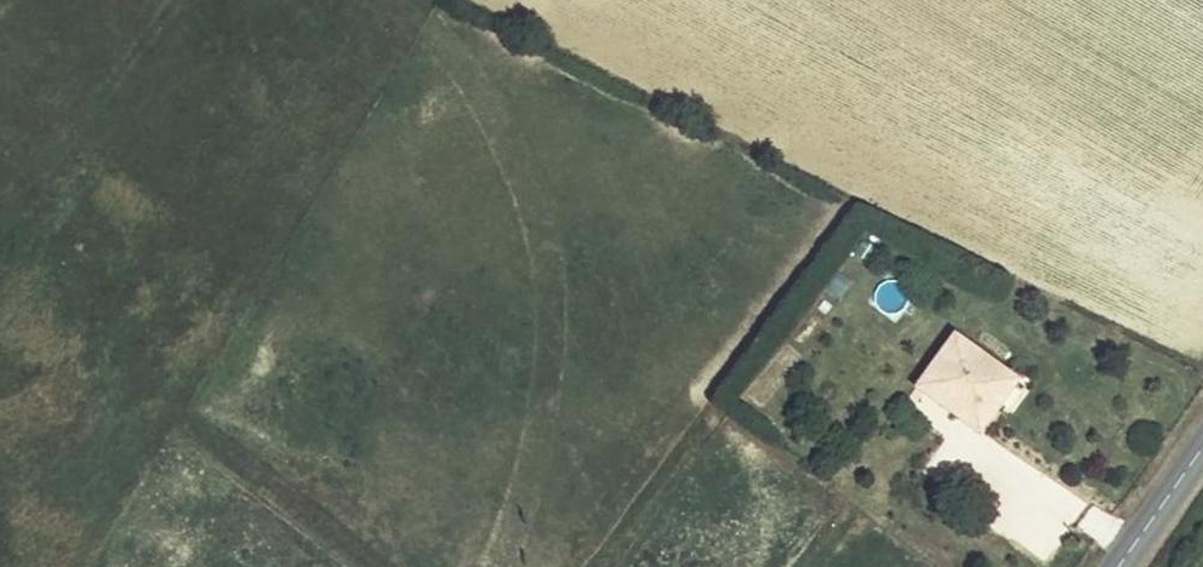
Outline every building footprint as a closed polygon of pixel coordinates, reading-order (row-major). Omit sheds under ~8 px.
[(1011,383),(948,343),(917,391),(979,431),(1011,383)]
